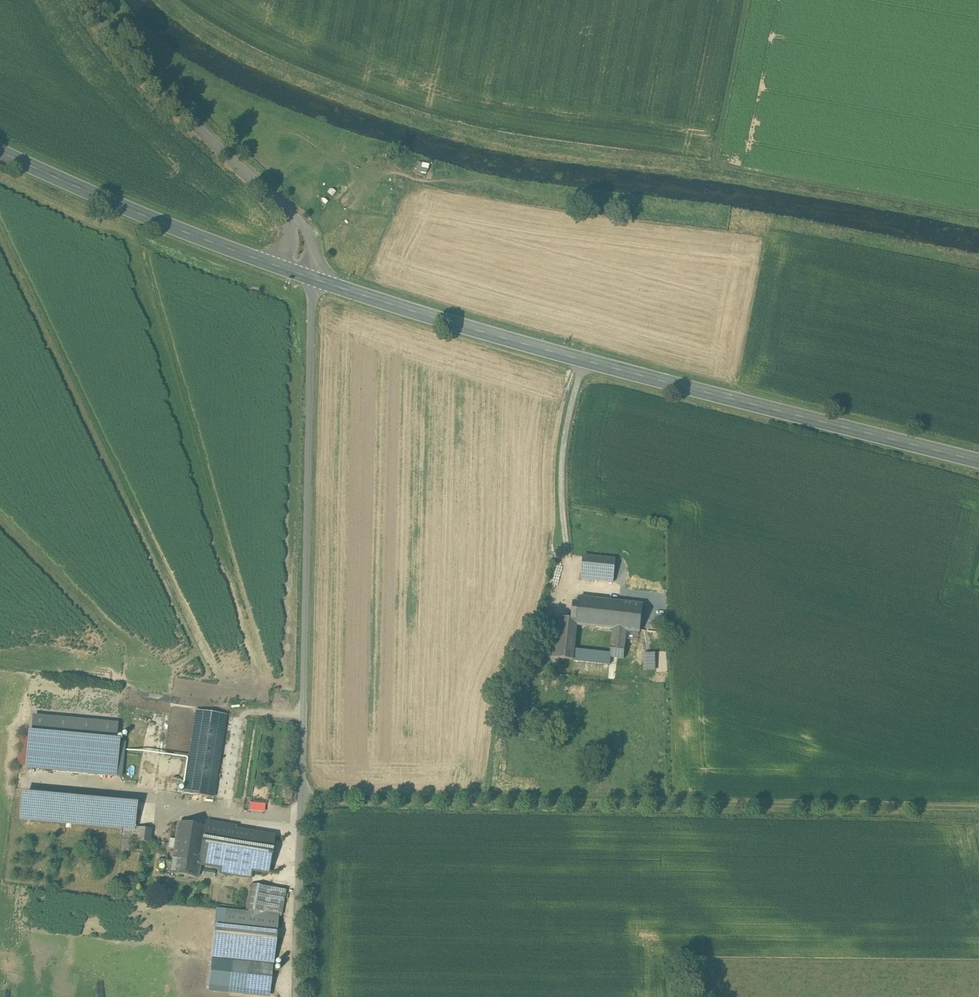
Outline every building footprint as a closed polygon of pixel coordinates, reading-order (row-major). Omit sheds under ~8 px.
[(429,172),(430,162),(418,160),(417,170),(429,172)] [(616,559),(583,556),(581,579),(613,582),(616,559)] [(610,601),(579,597),(576,619),(553,617),(552,622),(620,629),(621,618),(608,617),(610,601)] [(634,600),(628,600),(628,603),(610,601),(608,617),(621,618),(620,629),(627,630),(639,632),(643,605),(633,604),(634,600)] [(620,629),(552,622),(548,658),(610,664),(611,657),(624,658),(627,630),(620,629)] [(655,654),(644,654),(644,669),(655,669),(655,654)] [(226,714),(196,710),(194,722),(224,727),(226,714)] [(25,769),(122,776),(125,739),(117,738),(118,725),(33,718),(32,731),(28,731),(25,769)] [(224,727),(194,722),(183,793),(214,797),(224,727)] [(135,828),(137,803),(24,793),(22,818),(135,828)] [(250,810),(266,811),(266,802),(250,802),(250,810)] [(205,826),(179,822),(174,856),(199,859),(205,826)] [(274,837),(205,825),(205,826),(199,859),(199,861),(221,865),(219,872),(251,878),(253,870),(268,873),(274,837)] [(136,827),(136,841),(152,842),(152,828),(136,827)] [(199,859),(174,856),(172,864),(171,874),(172,874),(197,877),(199,861),(199,859)] [(172,864),(158,862),(156,874),(171,876),(172,874),(171,874),(172,864)] [(277,888),(251,884),(246,913),(247,913),(248,913),(247,913),(256,914),(257,914),(266,915),(267,915),(272,916),(277,888)] [(285,890),(277,888),(272,916),(277,916),(278,916),(280,917),(285,890)] [(218,909),(217,909),(212,958),(213,958),(221,959),(226,911),(218,910),(218,909)] [(272,916),(267,915),(266,915),(257,914),(256,914),(247,913),(248,913),(247,913),(246,913),(237,912),(236,911),(236,912),(227,911),(226,910),(221,959),(222,959),(231,960),(232,960),(242,961),(243,961),(248,961),(252,962),(251,962),(252,962),(253,962),(262,963),(261,963),(262,963),(263,963),(272,964),(273,964),(278,916),(277,916),(272,916)] [(262,963),(253,962),(252,962),(251,962),(252,962),(248,961),(248,963),(245,989),(270,992),(273,964),(272,964),(263,963),(262,963),(261,963),(262,963)]
